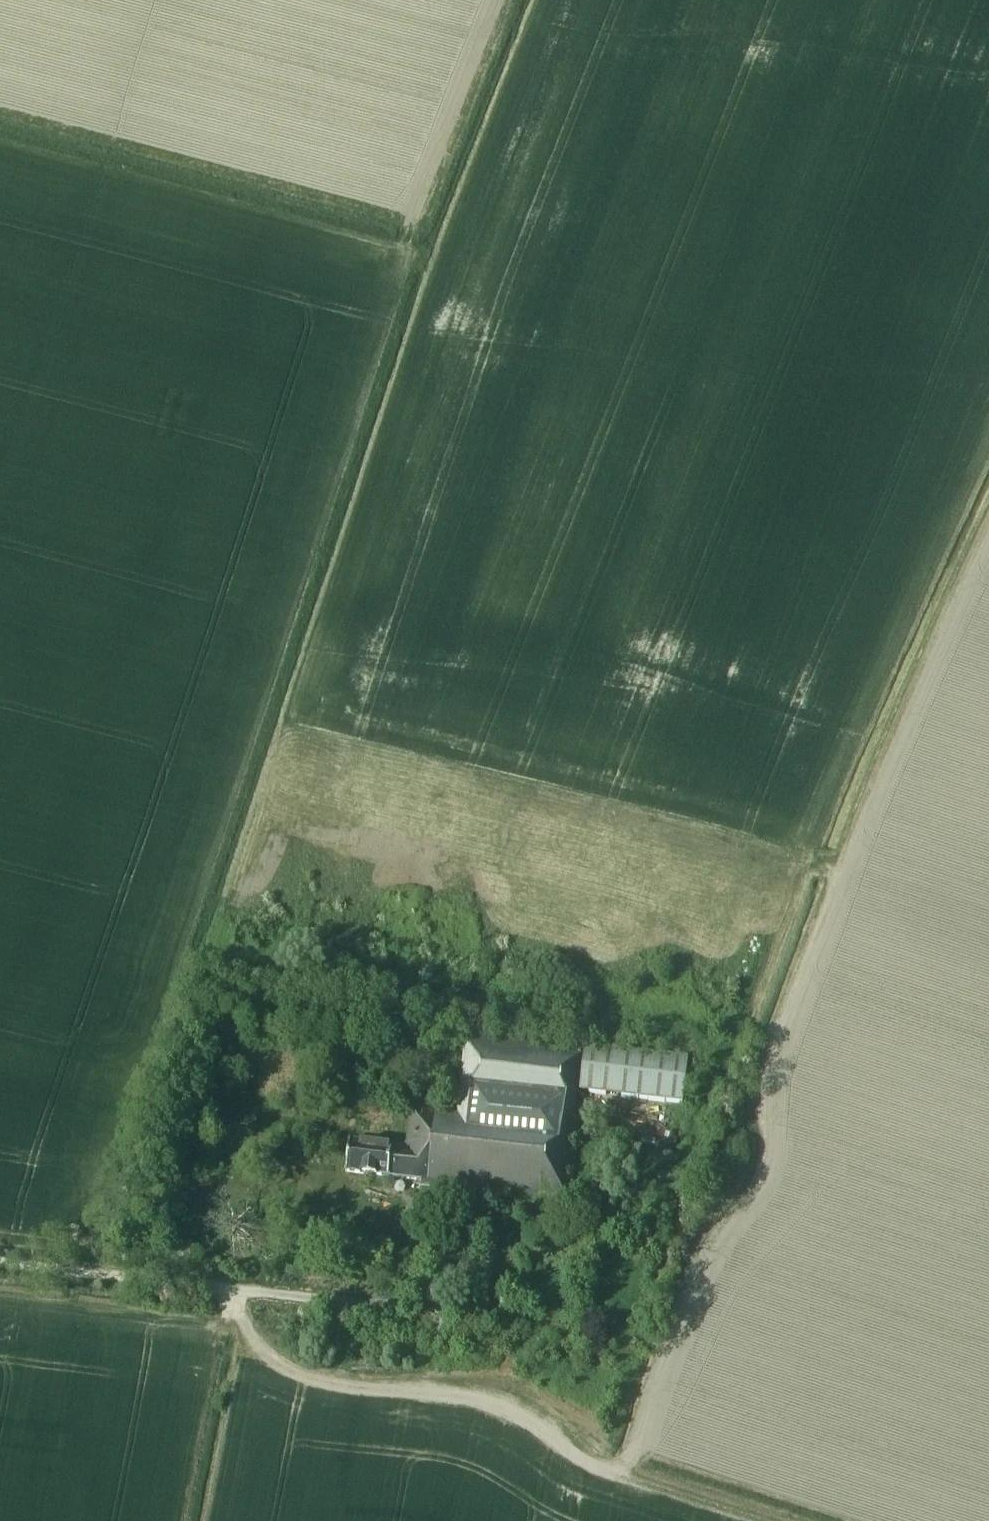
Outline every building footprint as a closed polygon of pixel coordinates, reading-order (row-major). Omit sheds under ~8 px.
[(576,1090),(683,1103),(688,1061),(581,1048),(581,1046),(467,1033),(456,1108),(410,1103),(407,1148),(349,1141),(346,1172),(422,1181),(421,1187),(562,1204),(576,1090)]
